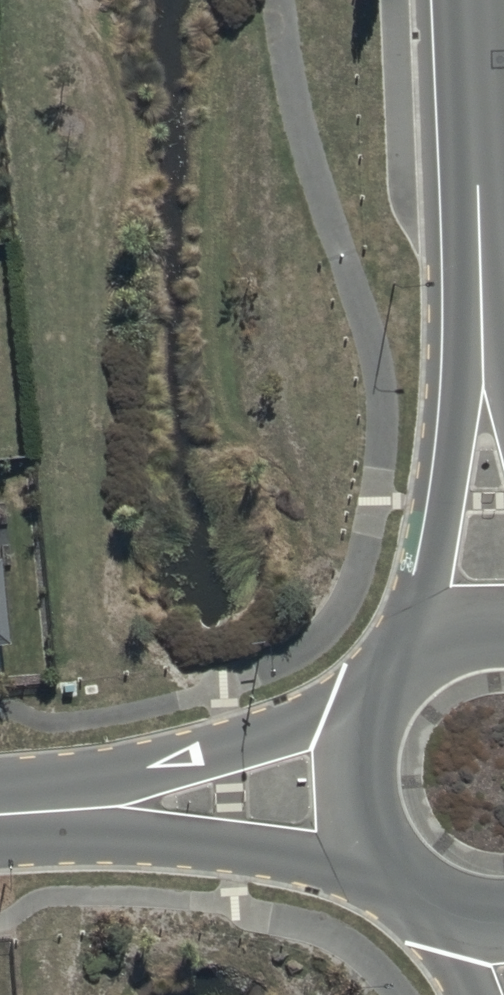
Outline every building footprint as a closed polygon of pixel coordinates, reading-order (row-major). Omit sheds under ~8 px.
[(13,656),(5,571),(0,571),(0,657),(13,656)]
